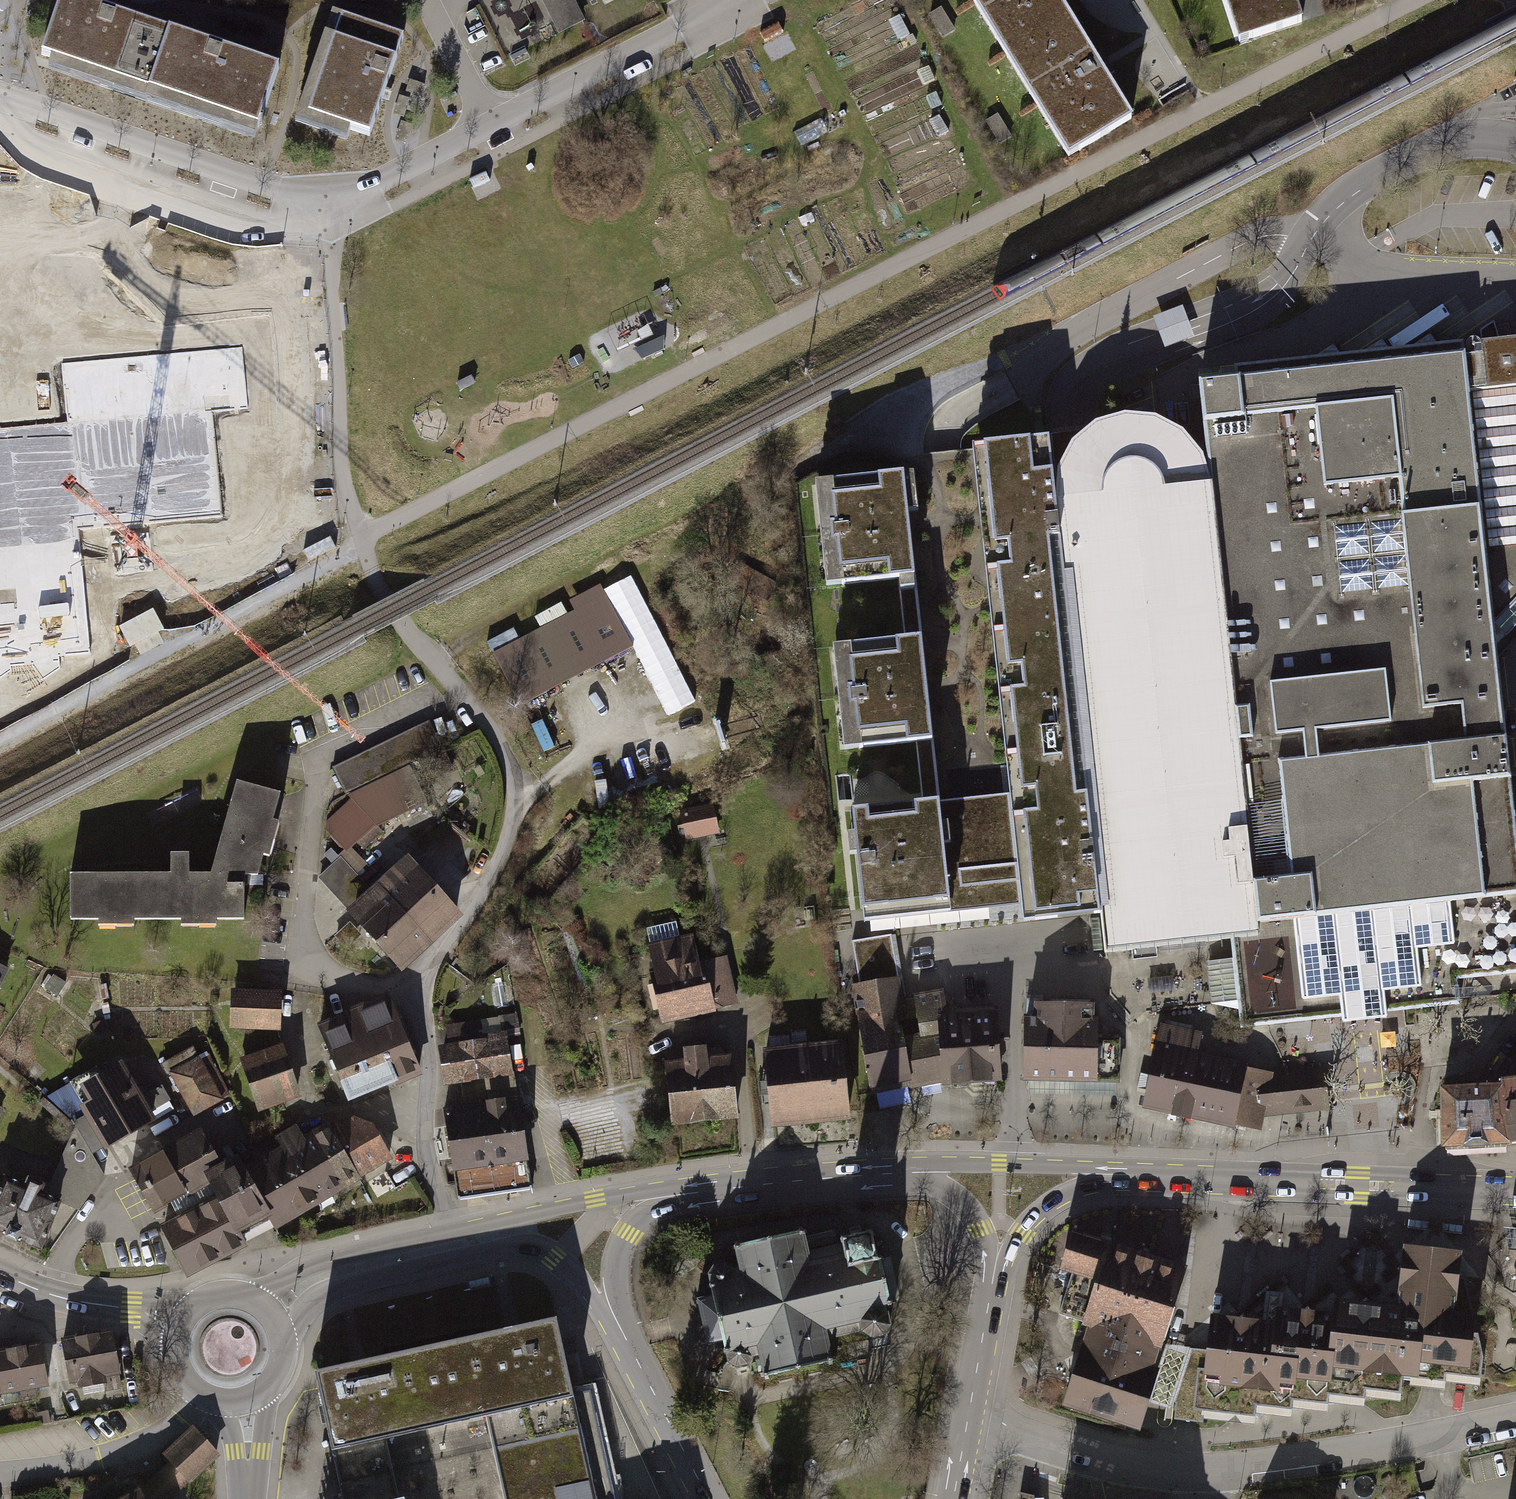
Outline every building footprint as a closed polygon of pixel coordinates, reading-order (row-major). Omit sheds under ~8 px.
[(83,0),(61,0),(38,70),(152,107),(177,31),(83,0)] [(539,0),(479,0),(507,58),(537,43),(521,9),(539,0)] [(586,22),(576,0),(543,0),(559,34),(586,22)] [(999,57),(1062,19),(1050,0),(964,0),(999,57)] [(1241,57),(1306,36),(1294,0),(1222,0),(1241,57)] [(405,45),(327,19),(290,133),(366,159),(405,45)] [(1065,168),(1128,130),(1093,71),(1062,19),(999,57),(1065,168)] [(287,67),(177,31),(152,107),(262,143),(287,67)] [(1500,341),(1482,343),(1483,355),(1465,357),(1465,354),(1199,382),(1211,486),(1258,936),(1231,939),(1240,1028),(1342,1017),(1343,1022),(1365,1020),(1386,1017),(1386,1012),(1459,1004),(1457,980),(1515,973),(1515,774),(1510,774),(1497,645),(1515,625),(1515,339),(1500,341)] [(86,655),(75,529),(225,517),(216,412),(248,409),(242,347),(62,362),(68,426),(0,432),(0,662),(86,655)] [(1099,428),(1096,429),(1096,426),(1069,429),(1050,431),(1057,502),(1061,517),(1065,528),(1071,538),(1079,549),(1062,561),(1100,908),(1101,913),(1105,952),(1231,939),(1258,936),(1211,486),(1208,486),(1206,477),(1202,464),(1196,453),(1189,444),(1181,436),(1171,429),(1160,424),(1148,421),(1135,419),(1124,420),(1112,422),(1099,428)] [(863,910),(1032,891),(1035,920),(1101,913),(1100,908),(1062,561),(1049,439),(983,446),(1022,803),(940,812),(903,474),(830,482),(832,497),(827,498),(835,570),(840,570),(841,585),(898,579),(904,638),(848,644),(849,660),(844,661),(852,734),(857,733),(859,748),(915,741),(922,803),(852,810),(863,910)] [(907,503),(917,503),(917,473),(907,473),(907,503)] [(519,703),(635,650),(604,583),(570,599),(576,612),(494,650),(519,703)] [(118,625),(129,647),(164,628),(152,606),(118,625)] [(426,721),(330,763),(341,789),(344,787),(407,761),(438,748),(426,721)] [(344,787),(323,823),(341,849),(371,820),(421,797),(407,761),(344,787)] [(279,801),(237,793),(210,886),(191,887),(191,861),(165,861),(166,888),(67,885),(70,934),(245,932),(242,889),(256,890),(279,801)] [(712,806),(684,811),(689,839),(717,834),(712,806)] [(456,904),(407,850),(373,880),(423,935),(456,904)] [(314,878),(342,909),(365,887),(337,856),(314,878)] [(391,963),(423,935),(373,880),(365,887),(342,909),(391,963)] [(693,931),(645,942),(659,1023),(715,1014),(736,1002),(727,953),(697,959),(693,931)] [(853,986),(872,1094),(909,1086),(902,1040),(901,1036),(899,1037),(896,1016),(900,1016),(900,1008),(902,1007),(901,998),(905,997),(895,935),(858,940),(865,984),(853,986)] [(505,983),(492,986),(495,1008),(509,1006),(505,983)] [(281,986),(232,985),(232,1023),(281,1025),(281,986)] [(344,1010),(357,1041),(399,1024),(386,992),(344,1010)] [(942,993),(915,997),(922,1037),(906,1039),(902,1040),(909,1086),(913,1085),(946,1079),(942,1020),(946,1020),(942,993)] [(1064,1005),(1026,1005),(1025,1079),(1064,1080),(1064,1005)] [(1096,1005),(1064,1005),(1064,1080),(1117,1080),(1117,1040),(1095,1040),(1096,1005)] [(344,1010),(317,1021),(348,1097),(375,1086),(357,1041),(344,1010)] [(993,1017),(946,1020),(942,1020),(946,1079),(947,1079),(948,1082),(953,1087),(967,1086),(971,1081),(971,1079),(997,1077),(993,1017)] [(502,1018),(447,1026),(450,1046),(439,1048),(444,1085),(484,1079),(486,1097),(513,1093),(502,1018)] [(1268,1078),(1269,1075),(1269,1074),(1197,1058),(1202,1036),(1195,1034),(1197,1025),(1167,1019),(1165,1028),(1160,1027),(1143,1106),(1194,1117),(1194,1115),(1258,1128),(1261,1114),(1263,1105),(1266,1105),(1272,1090),(1271,1078),(1268,1078)] [(399,1024),(357,1041),(375,1086),(418,1068),(399,1024)] [(283,1042),(240,1056),(261,1111),(301,1096),(283,1042)] [(682,1055),(664,1057),(671,1124),(706,1120),(739,1117),(733,1051),(708,1054),(706,1042),(680,1044),(682,1055)] [(77,1104),(101,1149),(156,1120),(150,1108),(179,1093),(188,1112),(232,1089),(208,1043),(166,1065),(173,1077),(144,1092),(128,1061),(79,1087),(85,1100),(77,1104)] [(841,1045),(765,1053),(772,1123),(848,1115),(841,1045)] [(1263,1105),(1261,1114),(1275,1112),(1325,1107),(1320,1069),(1281,1074),(1269,1075),(1268,1078),(1271,1078),(1272,1090),(1266,1105),(1263,1105)] [(1502,1085),(1509,1141),(1515,1140),(1515,1080),(1501,1082),(1502,1085)] [(1502,1085),(1442,1088),(1443,1146),(1508,1142),(1509,1141),(1502,1085)] [(486,1097),(439,1104),(453,1195),(528,1184),(513,1093),(486,1097)] [(396,1166),(366,1110),(334,1127),(364,1183),(396,1166)] [(316,1208),(342,1194),(313,1138),(303,1119),(277,1133),(282,1144),(316,1208)] [(205,1175),(222,1166),(202,1127),(135,1162),(159,1209),(209,1183),(205,1175)] [(334,1127),(313,1138),(342,1194),(364,1183),(334,1127)] [(282,1144),(262,1155),(295,1219),(316,1208),(282,1144)] [(281,1226),(295,1219),(262,1155),(242,1165),(270,1217),(276,1229),(281,1226)] [(217,1197),(237,1234),(251,1226),(270,1217),(242,1165),(238,1157),(222,1166),(205,1175),(209,1183),(217,1197)] [(3,1185),(0,1192),(0,1245),(42,1263),(64,1212),(3,1185)] [(217,1197),(160,1227),(184,1273),(241,1244),(237,1234),(217,1197)] [(804,1232),(734,1247),(738,1264),(728,1267),(720,1262),(709,1264),(705,1271),(709,1280),(724,1348),(722,1359),(732,1365),(744,1363),(752,1353),(758,1351),(764,1374),(830,1360),(825,1336),(859,1329),(868,1334),(880,1332),(888,1322),(884,1311),(868,1226),(832,1233),(835,1245),(807,1250),(804,1232)] [(1503,1227),(1507,1249),(1515,1247),(1515,1251),(1515,1228),(1503,1227)] [(1073,1269),(1058,1314),(1065,1316),(1157,1346),(1160,1347),(1185,1270),(1126,1251),(1072,1234),(1061,1265),(1073,1269)] [(1479,1385),(1483,1356),(1467,1285),(1465,1276),(1458,1270),(1460,1252),(1405,1246),(1398,1306),(1382,1304),(1335,1299),(1333,1314),(1321,1313),(1277,1308),(1276,1323),(1261,1322),(1212,1316),(1208,1350),(1190,1348),(1173,1401),(1176,1403),(1174,1419),(1186,1420),(1203,1422),(1203,1418),(1254,1423),(1255,1412),(1291,1416),(1292,1407),(1327,1411),(1328,1401),(1364,1405),(1365,1396),(1400,1400),(1402,1380),(1410,1381),(1410,1384),(1431,1386),(1444,1388),(1445,1381),(1479,1385)] [(435,1343),(452,1421),(573,1395),(556,1316),(512,1326),(435,1343)] [(1139,1427),(1148,1400),(1157,1370),(1149,1368),(1157,1346),(1065,1316),(1060,1330),(1037,1402),(1125,1430),(1127,1423),(1139,1427)] [(54,1354),(63,1402),(78,1399),(80,1410),(126,1402),(115,1343),(54,1354)] [(452,1421),(435,1343),(359,1360),(314,1370),(332,1448),(452,1421)] [(1175,1346),(1165,1345),(1160,1360),(1157,1370),(1148,1400),(1159,1404),(1171,1408),(1173,1401),(1190,1348),(1175,1346)] [(40,1356),(0,1363),(0,1414),(49,1406),(40,1356)] [(332,1448),(343,1498),(596,1498),(586,1452),(573,1395),(452,1421),(332,1448)] [(165,1455),(171,1462),(188,1479),(217,1452),(194,1428),(165,1455)] [(139,1493),(142,1498),(167,1498),(188,1479),(171,1462),(139,1493)]
